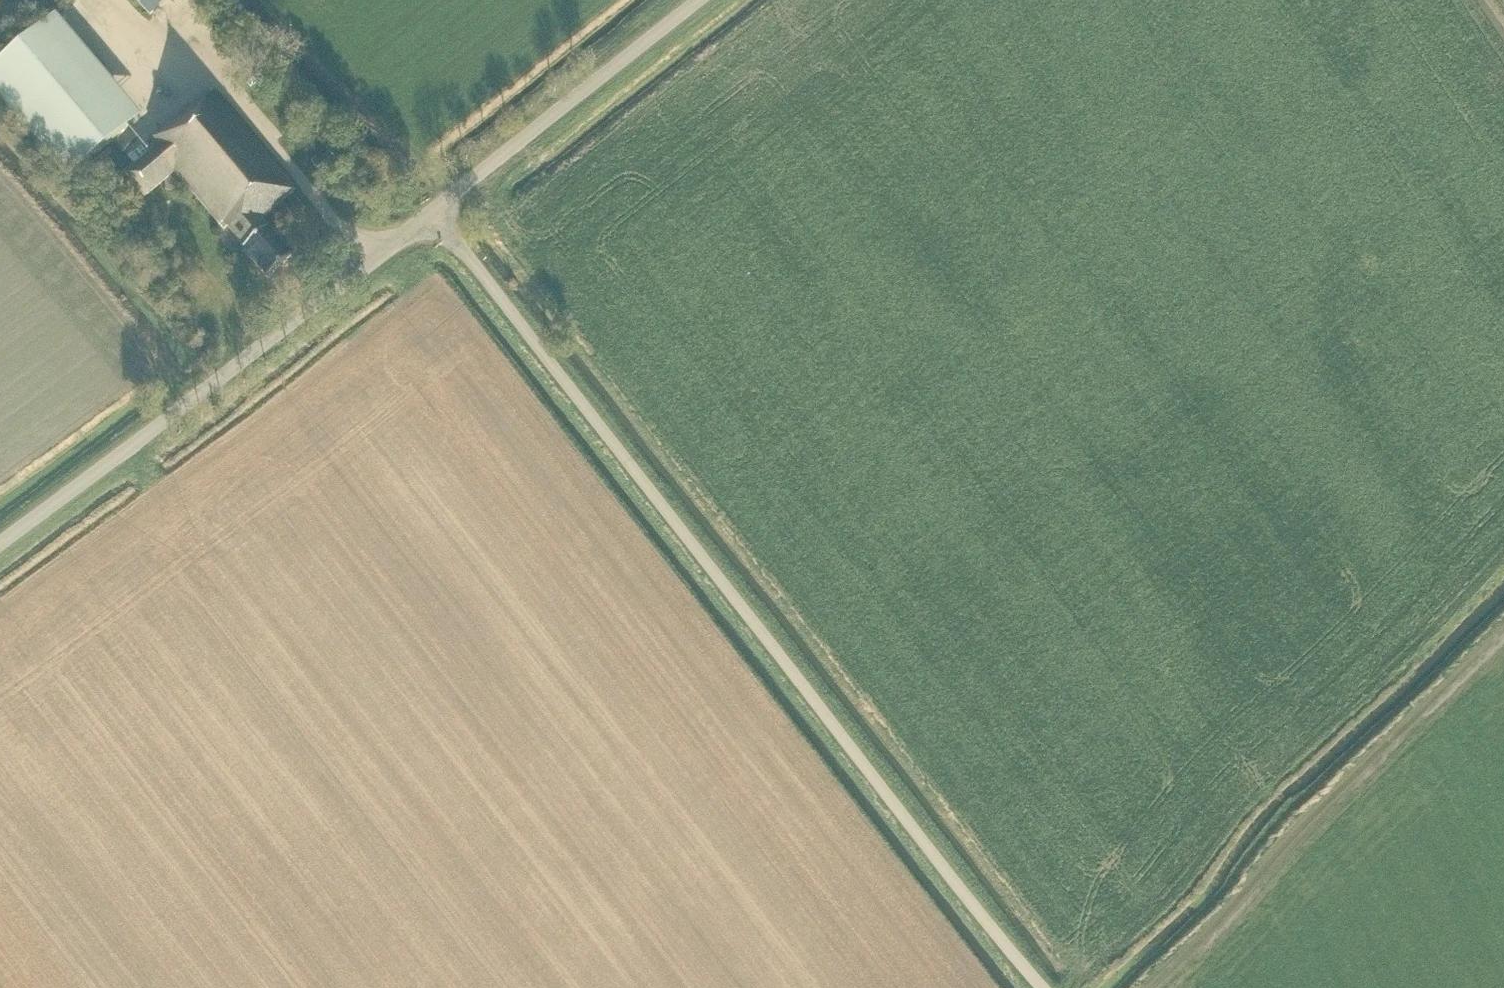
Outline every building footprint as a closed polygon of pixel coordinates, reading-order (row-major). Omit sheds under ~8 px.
[(150,16),(166,0),(134,0),(150,16)] [(0,64),(0,101),(68,181),(142,119),(56,17),(0,64)] [(154,149),(124,175),(144,197),(174,172),(223,230),(227,227),(244,249),(243,250),(267,279),(292,258),(260,221),(271,212),(282,202),(295,191),(212,93),(151,145),(154,149)] [(123,175),(108,188),(136,221),(150,208),(123,175)] [(281,204),(271,214),(282,227),(293,217),(281,204)]
